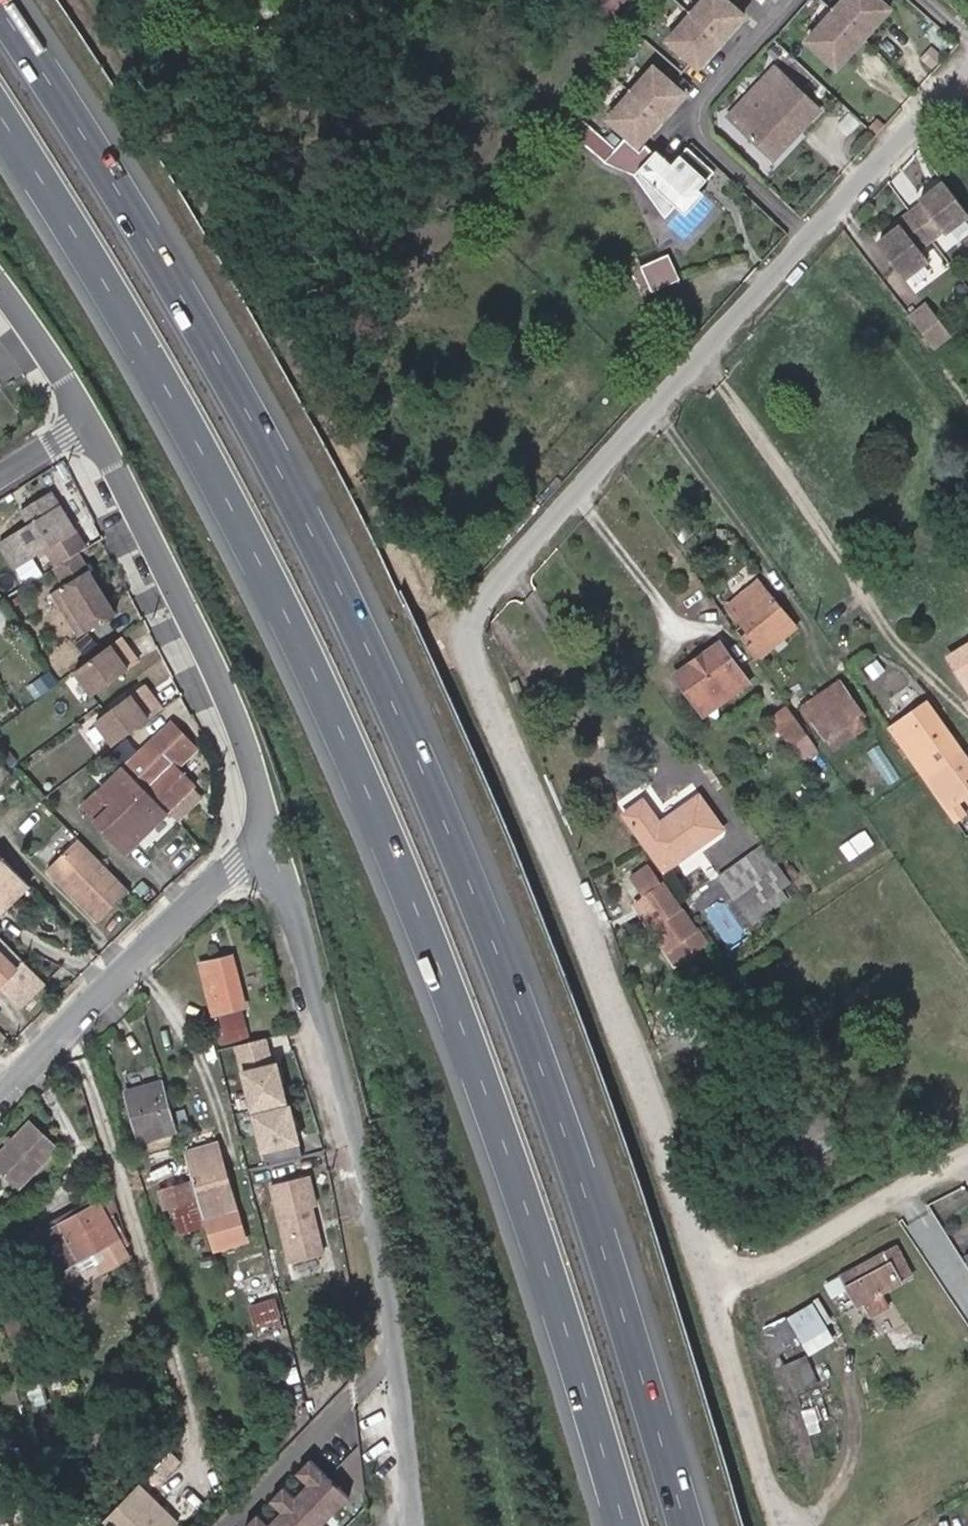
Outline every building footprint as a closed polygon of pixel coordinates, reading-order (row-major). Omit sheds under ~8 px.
[(667,44),(696,70),(743,20),(721,0),(707,0),(667,44)] [(844,64),(899,7),(892,0),(851,0),(816,37),(844,64)] [(656,63),(610,114),(639,141),(686,90),(656,63)] [(798,88),(784,74),(752,108),(766,123),(798,88)] [(781,166),(828,118),(798,88),(766,123),(752,108),(736,124),(781,166)] [(621,140),(599,164),(631,177),(662,220),(673,208),(683,217),(701,196),(696,191),(711,174),(684,149),(669,166),(653,153),(651,155),(642,147),(636,153),(621,140)] [(879,249),(904,281),(927,263),(922,255),(945,237),(948,240),(967,224),(967,217),(945,188),(922,206),(924,209),(900,228),(903,232),(879,249)] [(671,252),(643,263),(653,288),(681,277),(671,252)] [(933,301),(915,310),(933,346),(951,337),(933,301)] [(72,527),(49,488),(26,502),(33,515),(0,536),(0,543),(13,564),(72,527)] [(77,631),(113,610),(76,549),(53,563),(63,580),(51,587),(77,631)] [(795,628),(767,592),(737,617),(743,626),(737,632),(749,647),(752,643),(762,655),(795,628)] [(128,648),(117,634),(71,667),(89,692),(115,673),(108,663),(128,648)] [(742,677),(718,643),(672,675),(695,709),(742,677)] [(951,657),(967,686),(967,647),(951,657)] [(742,677),(695,709),(701,717),(748,686),(742,677)] [(865,715),(841,680),(802,706),(821,736),(844,722),(854,736),(867,728),(861,717),(865,715)] [(114,739),(162,704),(153,691),(149,694),(140,683),(97,715),(114,739)] [(955,819),(961,816),(953,804),(967,793),(967,759),(927,701),(890,729),(955,819)] [(796,721),(783,703),(772,710),(783,729),(796,721)] [(167,810),(193,786),(175,767),(196,748),(173,722),(153,742),(151,739),(138,751),(123,766),(125,768),(167,810)] [(123,766),(138,751),(126,739),(109,753),(123,766)] [(128,847),(167,810),(125,768),(99,792),(113,807),(101,818),(128,847)] [(643,804),(626,815),(665,869),(662,871),(673,887),(683,881),(672,864),(714,836),(721,830),(699,800),(690,806),(660,827),(643,804)] [(99,924),(131,893),(76,835),(43,867),(99,924)] [(30,884),(0,854),(0,896),(8,905),(30,884)] [(689,889),(711,922),(756,891),(731,859),(689,889)] [(650,867),(632,880),(644,896),(649,892),(658,904),(653,908),(663,922),(652,930),(667,950),(678,943),(680,945),(686,941),(685,937),(694,930),(650,867)] [(644,896),(653,908),(658,904),(649,892),(644,896)] [(1,984),(19,967),(0,948),(0,983),(1,984)] [(246,1006),(233,957),(202,964),(209,994),(218,992),(223,1012),(246,1006)] [(19,967),(1,984),(22,1005),(47,981),(25,960),(19,967)] [(226,1032),(246,1028),(242,1012),(222,1017),(226,1032)] [(271,1033),(233,1043),(261,1153),(299,1143),(271,1033)] [(179,1131),(164,1082),(129,1094),(142,1140),(179,1131)] [(0,1154),(0,1161),(25,1186),(64,1146),(35,1118),(0,1154)] [(186,1156),(205,1221),(237,1212),(217,1147),(186,1156)] [(163,1183),(189,1175),(181,1154),(156,1162),(163,1183)] [(271,1186),(291,1263),(323,1255),(312,1207),(316,1206),(309,1177),(271,1186)] [(175,1205),(193,1202),(188,1183),(161,1191),(165,1207),(175,1205)] [(97,1247),(110,1271),(130,1259),(100,1202),(37,1237),(55,1271),(97,1247)] [(201,1226),(193,1202),(175,1205),(184,1231),(201,1226)] [(190,1238),(193,1250),(199,1248),(195,1236),(190,1238)] [(97,1247),(87,1253),(101,1276),(110,1271),(97,1247)] [(883,1249),(841,1271),(855,1297),(896,1276),(883,1249)] [(270,1285),(261,1256),(239,1263),(247,1292),(270,1285)] [(804,1341),(809,1352),(839,1338),(820,1299),(767,1323),(781,1352),(804,1341)] [(270,1330),(281,1327),(273,1300),(250,1306),(257,1333),(270,1330)] [(7,1312),(9,1320),(24,1315),(23,1307),(7,1312)] [(24,1315),(9,1320),(12,1333),(28,1329),(24,1315)] [(284,1338),(281,1327),(270,1330),(274,1341),(284,1338)] [(28,1329),(12,1333),(14,1340),(29,1336),(28,1329)] [(28,1387),(36,1410),(48,1406),(41,1383),(28,1387)] [(265,1525),(324,1525),(353,1496),(322,1466),(265,1525)] [(104,1520),(109,1525),(177,1525),(182,1521),(141,1482),(104,1520)]
